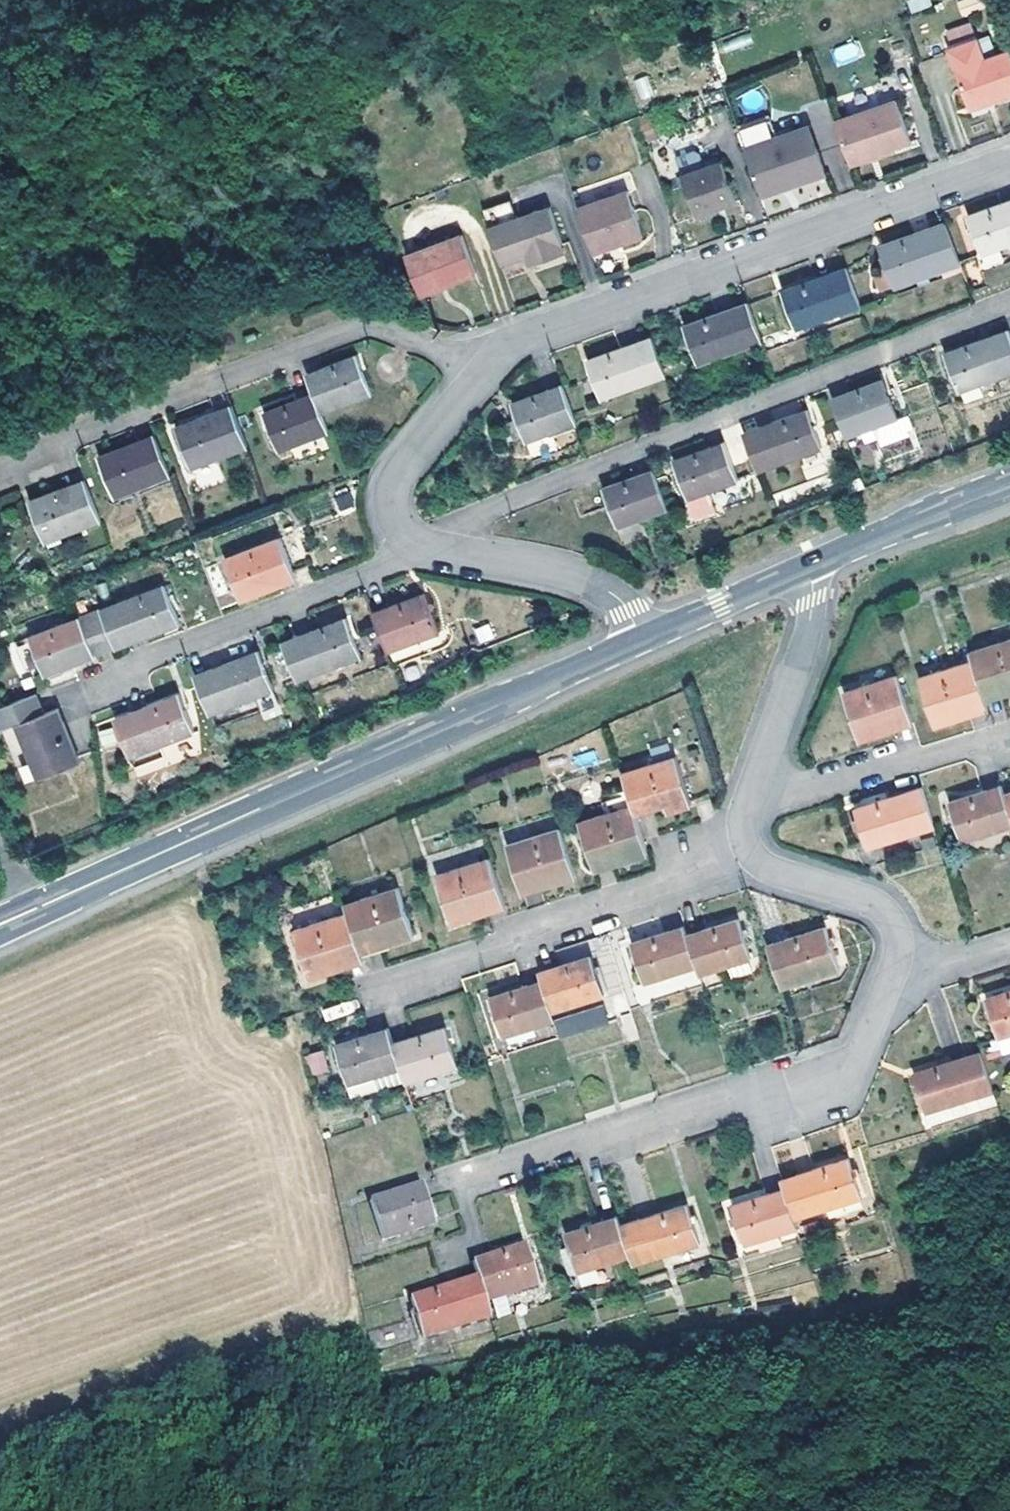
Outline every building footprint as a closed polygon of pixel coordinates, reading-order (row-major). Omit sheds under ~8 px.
[(911,13),(932,6),(930,0),(906,0),(911,13)] [(944,30),(948,45),(975,39),(971,23),(944,30)] [(1009,92),(1009,51),(986,61),(979,40),(952,51),(973,106),(1009,92)] [(855,44),(835,47),(837,59),(857,56),(855,44)] [(633,80),(641,100),(654,95),(646,75),(633,80)] [(890,98),(835,118),(850,157),(879,145),(882,151),(908,140),(890,98)] [(735,129),(745,155),(808,130),(805,122),(772,134),(765,117),(735,129)] [(824,171),(808,130),(745,155),(761,196),(824,171)] [(879,145),(850,157),(855,169),(884,158),(882,151),(879,145)] [(678,157),(699,214),(738,200),(723,161),(707,167),(701,153),(696,150),(678,157)] [(577,208),(595,254),(644,234),(627,188),(577,208)] [(512,201),(484,211),(492,229),(519,219),(512,201)] [(982,257),(1009,247),(1009,204),(969,218),(982,257)] [(519,219),(492,229),(505,264),(527,256),(535,252),(539,263),(565,254),(562,244),(565,243),(552,207),(519,219)] [(959,264),(945,226),(882,249),(895,287),(959,264)] [(465,238),(409,258),(417,281),(422,295),(478,274),(465,238)] [(532,266),(539,263),(535,252),(527,256),(532,266)] [(796,330),(861,307),(847,268),(782,291),(796,330)] [(763,342),(748,303),(685,326),(698,365),(763,342)] [(1009,377),(1009,334),(947,356),(960,394),(1009,377)] [(601,399),(666,376),(652,336),(588,360),(601,399)] [(317,395),(326,413),(375,393),(360,356),(310,376),(317,395)] [(835,401),(849,440),(900,421),(886,383),(835,401)] [(577,423),(563,384),(512,403),(526,442),(577,423)] [(282,451),(332,432),(326,413),(317,395),(266,415),(282,451)] [(250,447),(234,407),(180,429),(195,470),(250,447)] [(810,413),(746,436),(760,475),(824,450),(810,413)] [(118,500),(173,478),(158,438),(102,459),(118,500)] [(678,463),(691,501),(742,484),(728,446),(678,463)] [(619,528),(670,510),(657,473),(606,490),(619,528)] [(47,545),(102,525),(86,483),(32,506),(47,545)] [(339,511),(353,506),(347,488),(333,493),(339,511)] [(298,580),(283,539),(228,560),(243,601),(254,597),(298,580)] [(147,638),(182,625),(168,587),(103,611),(81,619),(82,620),(96,658),(118,650),(147,638)] [(377,614),(391,653),(442,635),(427,596),(399,606),(377,614)] [(83,663),(96,658),(82,620),(32,640),(46,676),(83,663)] [(321,631),(285,645),(300,683),(364,658),(349,620),(321,631)] [(473,629),(479,644),(494,639),(489,624),(473,629)] [(984,696),(1009,688),(1009,644),(970,657),(974,667),(984,696)] [(197,679),(212,718),(276,692),(262,654),(227,668),(197,679)] [(960,716),(988,706),(984,696),(974,667),(920,684),(937,731),(962,723),(960,716)] [(912,717),(899,677),(844,695),(860,742),(886,734),(884,727),(912,717)] [(988,706),(1009,698),(1009,688),(984,696),(988,706)] [(18,725),(38,780),(80,764),(59,709),(45,715),(37,696),(0,710),(0,725),(2,731),(18,725)] [(135,718),(119,724),(133,762),(198,737),(183,699),(135,718)] [(962,723),(990,715),(988,706),(960,716),(962,723)] [(914,725),(912,717),(884,727),(886,734),(914,725)] [(641,806),(645,815),(675,805),(677,813),(700,806),(684,755),(631,773),(641,806)] [(1001,785),(949,802),(961,841),(1009,825),(1009,814),(1004,795),(1001,785)] [(867,854),(936,832),(923,792),(854,815),(867,854)] [(656,855),(653,840),(645,815),(641,806),(587,824),(600,864),(627,856),(630,864),(656,855)] [(582,877),(568,829),(514,846),(526,887),(557,878),(558,885),(582,877)] [(602,872),(630,864),(627,856),(600,864),(602,872)] [(482,908),(509,900),(495,857),(441,875),(456,924),(483,916),(482,908)] [(529,894),(558,885),(557,878),(526,887),(529,894)] [(353,914),(362,944),(392,935),(395,943),(418,936),(402,887),(350,903),(353,914)] [(483,916),(511,908),(509,900),(482,908),(483,916)] [(365,953),(362,944),(353,914),(300,930),(313,977),(340,970),(337,961),(365,953)] [(703,970),(707,981),(759,965),(746,924),(729,930),(695,941),(703,970)] [(650,985),(703,970),(695,941),(691,930),(659,940),(638,947),(650,985)] [(804,940),(774,949),(786,992),(828,980),(845,974),(832,931),(804,940)] [(362,944),(365,953),(395,943),(392,935),(362,944)] [(340,970),(367,962),(365,954),(365,953),(337,961),(340,970)] [(549,985),(559,1013),(611,997),(599,958),(571,967),(547,975),(549,985)] [(848,984),(845,974),(828,980),(832,989),(848,984)] [(509,1040),(562,1024),(559,1013),(549,985),(519,994),(496,1000),(509,1040)] [(1009,1038),(1009,993),(988,1000),(1001,1041),(1009,1038)] [(577,1021),(581,1035),(615,1025),(611,1010),(577,1021)] [(577,1021),(562,1025),(567,1040),(581,1035),(577,1021)] [(403,1068),(408,1083),(460,1066),(448,1027),(421,1036),(396,1043),(403,1068)] [(377,1076),(403,1068),(396,1043),(392,1028),(370,1035),(340,1044),(356,1100),(382,1093),(377,1076)] [(1009,1055),(1009,1038),(1001,1041),(993,1043),(996,1051),(992,1053),(994,1060),(1009,1055)] [(323,1050),(305,1055),(312,1076),(329,1071),(323,1050)] [(997,1092),(984,1052),(916,1076),(928,1115),(997,1092)] [(382,1093),(408,1084),(408,1083),(403,1068),(377,1076),(382,1093)] [(853,1161),(785,1182),(788,1192),(798,1222),(865,1199),(853,1161)] [(424,1186),(370,1200),(381,1241),(435,1226),(428,1201),(424,1186)] [(798,1222),(788,1192),(737,1210),(750,1248),(801,1232),(798,1222)] [(694,1204),(625,1224),(634,1255),(637,1263),(705,1243),(694,1204)] [(625,1224),(623,1216),(571,1231),(574,1244),(567,1246),(575,1273),(634,1255),(625,1224)] [(498,1258),(479,1264),(483,1278),(491,1303),(544,1287),(532,1248),(498,1258)] [(491,1303),(483,1278),(452,1287),(415,1298),(426,1337),(495,1317),(491,1303)]
